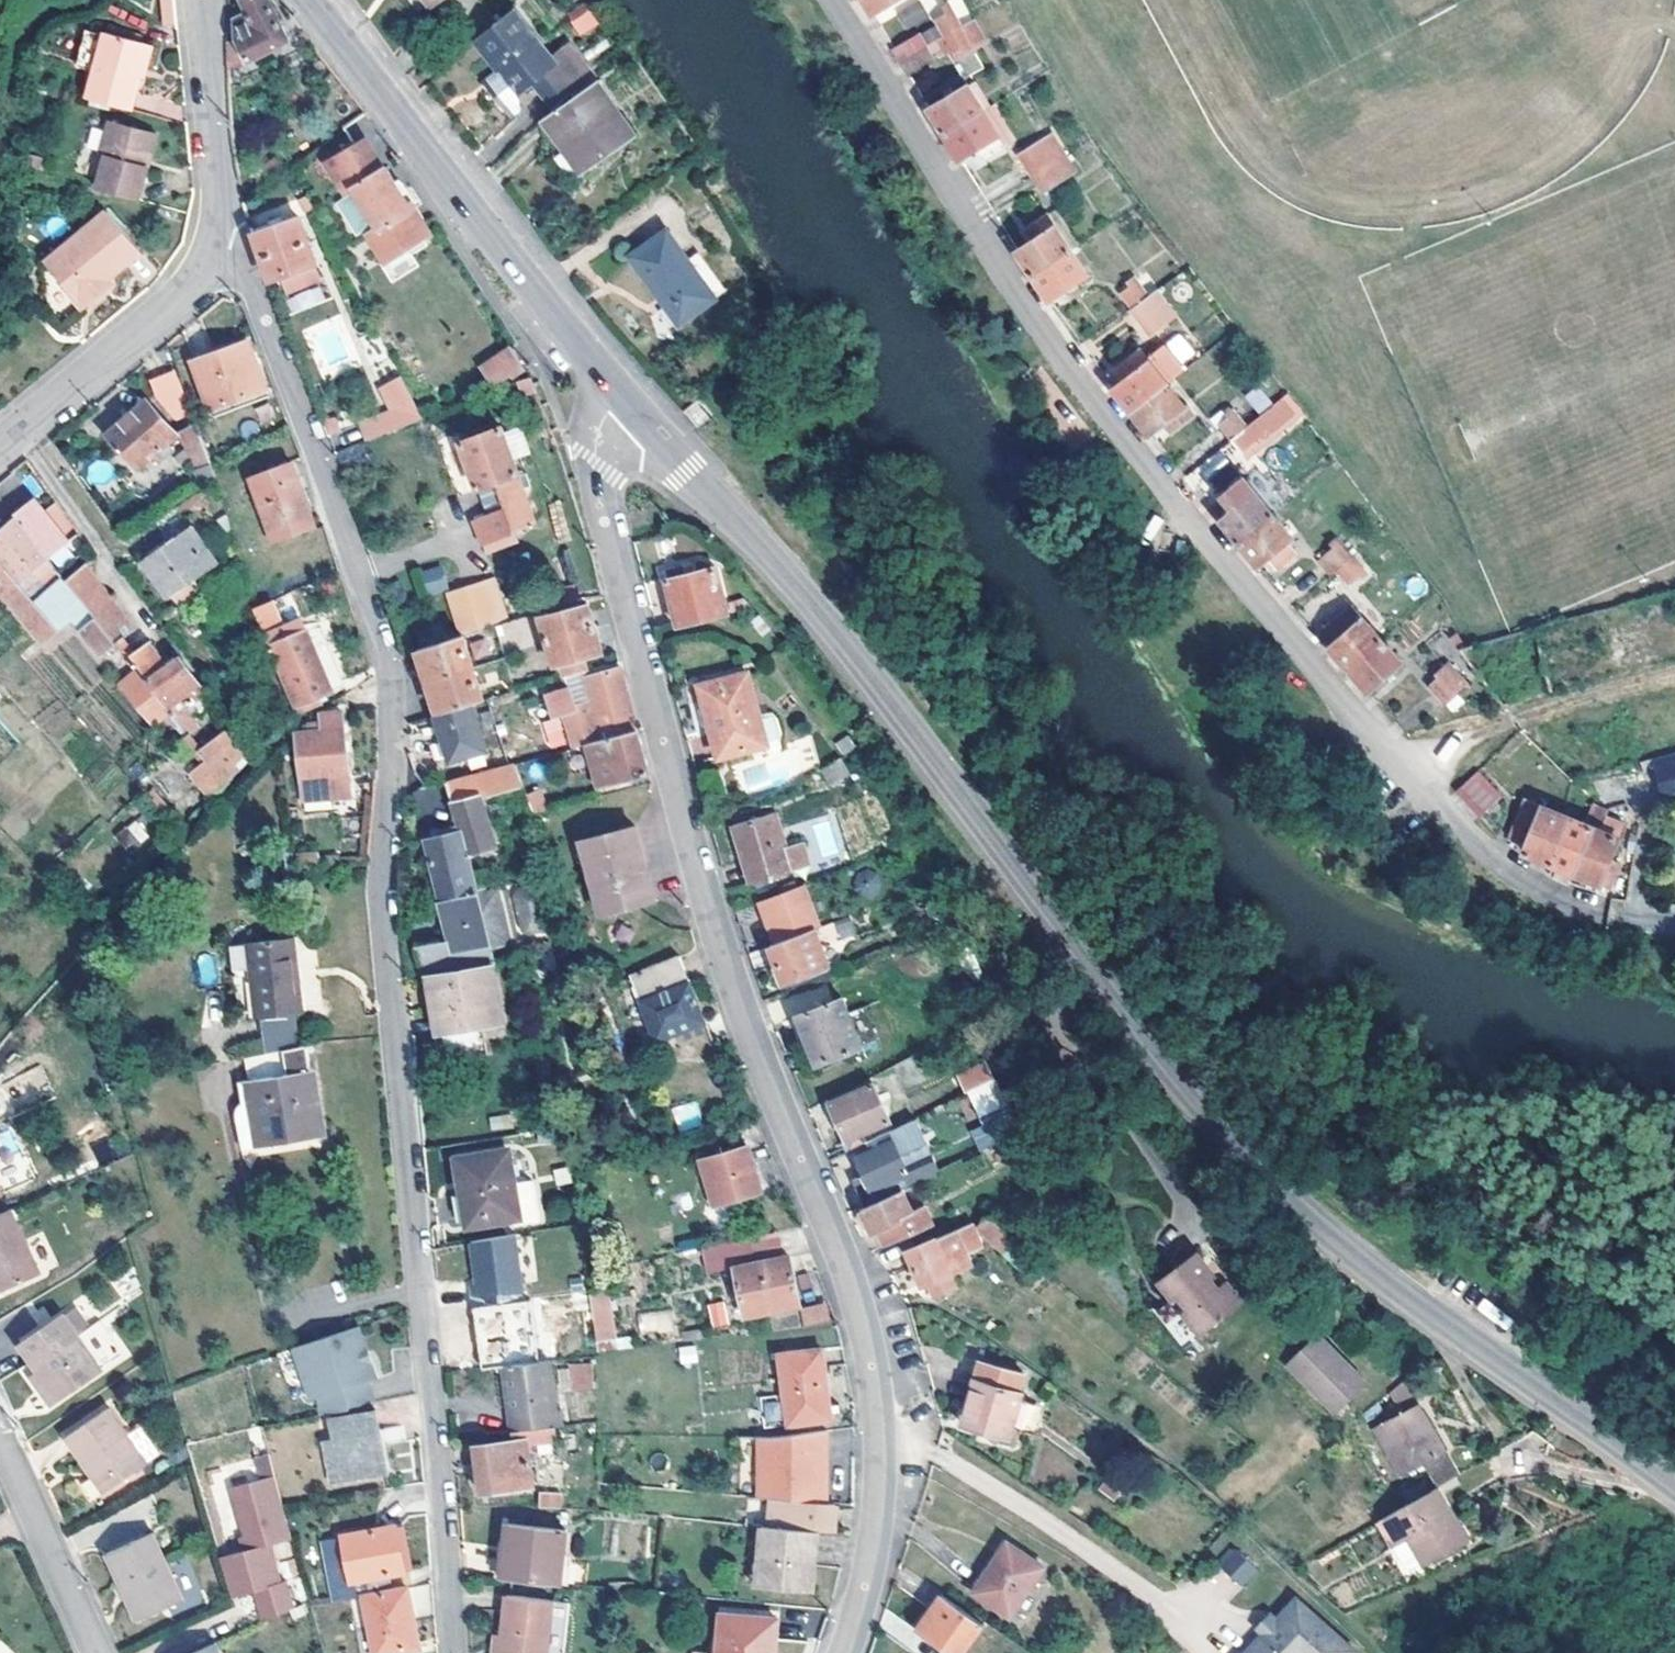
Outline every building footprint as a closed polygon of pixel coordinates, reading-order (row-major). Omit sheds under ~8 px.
[(244,62),(287,43),(268,0),(241,0),(240,1),(246,15),(232,20),(236,40),(244,62)] [(874,12),(893,0),(867,0),(868,2),(874,12)] [(915,20),(928,11),(921,0),(916,0),(906,6),(915,20)] [(580,37),(599,26),(585,1),(566,12),(580,37)] [(945,35),(962,26),(948,2),(942,6),(946,13),(935,19),(945,35)] [(488,29),(497,21),(486,6),(476,15),(488,29)] [(908,24),(915,20),(906,6),(899,10),(908,24)] [(529,83),(550,112),(552,111),(573,91),(516,13),(475,41),(494,67),(480,76),(499,104),(529,83)] [(973,19),(962,26),(945,35),(943,37),(938,39),(943,47),(951,60),(985,37),(973,19)] [(938,39),(943,37),(937,26),(925,33),(931,44),(938,39)] [(904,60),(929,45),(921,32),(896,47),(904,60)] [(934,52),(943,47),(938,39),(931,44),(929,45),(934,52)] [(228,69),(244,62),(236,40),(227,45),(228,69)] [(135,52),(91,45),(81,113),(129,120),(134,86),(131,85),(135,52)] [(934,52),(929,45),(904,60),(912,75),(938,59),(934,52)] [(131,85),(134,86),(137,86),(142,53),(135,52),(131,85)] [(982,110),(990,105),(975,80),(966,85),(982,110)] [(552,111),(540,122),(572,174),(628,140),(593,85),(552,111)] [(946,131),(982,110),(966,85),(955,92),(951,85),(942,90),(946,96),(931,106),(946,131)] [(1003,145),(982,110),(946,131),(961,156),(976,147),(983,158),(1003,145)] [(538,119),(540,122),(552,111),(550,112),(538,119)] [(367,113),(343,131),(350,143),(375,127),(367,113)] [(139,208),(144,177),(138,176),(143,139),(100,133),(94,169),(101,170),(96,202),(139,208)] [(1027,180),(1059,160),(1044,136),(1012,157),(1027,180)] [(138,176),(144,177),(149,140),(143,139),(138,176)] [(371,177),(379,172),(361,145),(354,149),(371,177)] [(404,213),(411,209),(385,169),(379,172),(371,177),(354,149),(327,166),(345,195),(353,190),(377,227),(368,232),(386,260),(420,238),(415,229),(404,213)] [(1059,160),(1027,180),(1037,196),(1069,175),(1059,160)] [(404,213),(415,229),(425,222),(415,207),(411,209),(404,213)] [(105,284),(108,289),(115,284),(111,278),(144,252),(112,213),(49,265),(81,304),(105,284)] [(1019,250),(1035,275),(1071,251),(1049,216),(1027,230),(1034,241),(1019,250)] [(271,229),(283,225),(280,218),(268,222),(271,229)] [(283,225),(271,229),(257,233),(271,279),(315,266),(301,219),(283,225)] [(670,326),(705,300),(677,262),(655,232),(619,259),(670,326)] [(1086,275),(1071,251),(1035,275),(1049,299),(1086,275)] [(677,262),(705,300),(717,291),(688,254),(677,262)] [(1132,307),(1147,296),(1132,276),(1127,281),(1130,286),(1121,293),(1132,307)] [(105,284),(81,304),(85,308),(108,289),(105,284)] [(284,298),(290,315),(326,302),(321,285),(284,298)] [(1147,296),(1132,307),(1151,332),(1174,313),(1156,289),(1147,296)] [(269,392),(252,343),(197,361),(213,409),(269,392)] [(1115,387),(1133,410),(1168,382),(1184,369),(1166,348),(1150,361),(1141,351),(1120,367),(1128,377),(1122,381),(1115,387)] [(470,375),(480,394),(510,378),(499,356),(470,375)] [(1115,371),(1122,381),(1128,377),(1120,367),(1115,371)] [(168,423),(191,414),(172,369),(149,378),(168,423)] [(1194,414),(1168,382),(1133,410),(1151,432),(1166,420),(1175,431),(1194,414)] [(513,403),(526,397),(520,385),(507,390),(513,403)] [(1257,414),(1271,402),(1258,385),(1244,397),(1257,414)] [(215,480),(212,470),(196,422),(176,434),(148,402),(110,434),(113,439),(108,443),(120,457),(124,453),(140,470),(141,469),(147,475),(176,452),(170,445),(184,435),(200,487),(215,480)] [(1233,436),(1248,424),(1231,405),(1226,409),(1231,415),(1222,423),(1233,436)] [(359,445),(387,436),(380,416),(352,427),(359,445)] [(1248,424),(1233,436),(1246,450),(1267,431),(1256,418),(1248,424)] [(511,457),(527,454),(522,428),(506,431),(511,457)] [(497,514),(470,526),(479,547),(532,525),(493,432),(453,449),(471,493),(486,487),(497,514)] [(293,461),(251,476),(275,542),(316,528),(293,461)] [(1222,519),(1240,541),(1274,511),(1248,480),(1246,477),(1223,496),(1234,509),(1232,510),(1222,519)] [(48,558),(79,535),(54,500),(43,509),(36,500),(15,515),(18,518),(48,558)] [(1293,534),(1274,511),(1240,541),(1259,562),(1268,554),(1276,564),(1296,548),(1288,538),(1293,534)] [(48,558),(18,518),(0,531),(0,560),(35,603),(54,589),(65,581),(58,571),(48,558)] [(214,563),(192,530),(145,561),(167,594),(172,592),(182,608),(205,592),(194,576),(214,563)] [(1332,573),(1338,568),(1353,555),(1334,537),(1330,541),(1334,546),(1321,560),(1330,569),(1329,570),(1332,573)] [(1353,555),(1338,568),(1352,581),(1360,573),(1364,577),(1370,571),(1353,555)] [(92,615),(113,642),(130,628),(78,557),(58,571),(65,581),(92,615)] [(35,603),(0,560),(0,585),(41,637),(54,627),(35,603)] [(421,599),(450,587),(439,561),(410,574),(421,599)] [(706,619),(728,613),(716,568),(666,581),(678,626),(706,619)] [(80,624),(92,615),(65,581),(54,589),(80,624)] [(482,629),(497,625),(486,586),(472,590),(482,629)] [(463,634),(482,629),(472,590),(440,598),(450,637),(463,634)] [(258,610),(261,618),(271,614),(269,604),(258,610)] [(585,673),(587,672),(583,658),(601,653),(589,605),(540,619),(552,666),(562,663),(566,677),(585,673)] [(1331,645),(1351,669),(1384,639),(1355,606),(1326,631),(1331,637),(1337,633),(1341,637),(1331,645)] [(728,613),(706,619),(709,629),(731,624),(728,613)] [(100,652),(113,642),(92,615),(80,624),(100,652)] [(280,621),(265,626),(297,711),(318,704),(316,696),(329,693),(307,631),(295,635),(294,631),(285,635),(280,621)] [(1322,635),(1331,645),(1341,637),(1337,633),(1331,637),(1326,631),(1322,635)] [(482,700),(463,634),(450,637),(417,646),(437,713),(469,703),(482,700)] [(1460,649),(1469,646),(1459,637),(1458,635),(1453,639),(1460,649)] [(489,638),(469,642),(472,658),(492,655),(489,638)] [(1402,661),(1384,639),(1351,669),(1369,689),(1402,661)] [(128,661),(135,670),(170,715),(187,736),(199,726),(193,719),(184,706),(203,693),(177,658),(163,668),(146,647),(128,661)] [(1430,683),(1445,700),(1468,681),(1451,660),(1436,671),(1439,675),(1430,683)] [(151,729),(170,715),(135,670),(116,685),(151,729)] [(587,743),(636,731),(627,699),(619,670),(586,679),(567,685),(568,688),(549,693),(556,716),(564,715),(579,712),(587,743)] [(749,671),(700,684),(718,756),(767,743),(749,671)] [(567,685),(586,679),(585,673),(566,677),(567,685)] [(184,706),(193,719),(214,702),(207,691),(203,693),(184,706)] [(482,751),(469,703),(437,713),(432,714),(446,761),(482,751)] [(349,798),(340,711),(319,714),(321,723),(308,725),(310,733),(298,736),(304,802),(349,798)] [(573,746),(587,743),(579,712),(564,715),(569,733),(573,746)] [(200,753),(208,764),(226,786),(253,757),(232,728),(200,753)] [(643,757),(636,731),(587,743),(598,786),(648,774),(643,757)] [(828,786),(849,778),(842,759),(821,767),(828,786)] [(493,961),(488,944),(474,891),(465,858),(469,857),(468,851),(492,845),(478,795),(522,782),(514,761),(509,761),(444,778),(455,825),(429,831),(430,839),(424,840),(447,941),(417,948),(420,973),(493,961)] [(213,800),(226,786),(208,764),(193,775),(213,800)] [(1674,790),(1674,767),(1657,772),(1663,794),(1674,790)] [(1478,769),(1457,789),(1482,814),(1502,794),(1504,793),(1479,768),(1478,769)] [(539,787),(526,793),(534,813),(548,810),(539,787)] [(1536,855),(1550,861),(1568,817),(1538,803),(1540,796),(1533,792),(1531,792),(1521,814),(1534,824),(1526,842),(1523,850),(1536,855)] [(1593,828),(1574,871),(1590,878),(1600,882),(1610,887),(1621,862),(1611,858),(1626,823),(1608,814),(1611,809),(1609,809),(1594,803),(1591,811),(1587,824),(1593,828)] [(316,809),(301,810),(306,859),(314,858),(313,855),(321,854),(316,809)] [(776,811),(734,823),(751,882),(793,870),(776,811)] [(1512,835),(1526,842),(1534,824),(1521,814),(1515,827),(1512,835)] [(1569,881),(1574,871),(1593,828),(1587,824),(1568,817),(1550,861),(1560,865),(1555,875),(1560,877),(1569,881)] [(124,849),(149,841),(143,821),(117,829),(124,849)] [(635,826),(582,840),(599,912),(654,899),(635,826)] [(283,872),(291,871),(289,850),(280,851),(283,872)] [(876,870),(855,873),(857,894),(879,892),(876,870)] [(760,899),(766,914),(814,897),(808,881),(760,899)] [(474,891),(488,944),(506,939),(492,887),(474,891)] [(776,944),(816,930),(824,927),(814,897),(766,914),(776,944)] [(837,941),(856,935),(850,918),(832,924),(837,941)] [(776,944),(771,946),(784,983),(829,967),(816,930),(776,944)] [(235,976),(239,976),(248,975),(254,1019),(301,1013),(292,940),(235,947),(230,948),(235,976)] [(631,973),(655,1039),(672,1033),(683,1066),(716,1053),(680,956),(631,973)] [(435,1030),(478,1024),(500,1021),(491,967),(427,977),(435,1030)] [(839,996),(795,1011),(812,1060),(856,1044),(839,996)] [(478,1024),(435,1030),(440,1057),(482,1051),(478,1024)] [(250,1058),(233,1061),(237,1082),(232,1083),(230,1090),(232,1103),(251,1100),(260,1148),(320,1137),(305,1046),(250,1058)] [(975,1091),(995,1082),(988,1065),(968,1073),(975,1091)] [(844,1135),(858,1129),(885,1116),(868,1080),(826,1097),(844,1135)] [(672,1106),(678,1130),(703,1123),(696,1100),(672,1106)] [(875,1200),(903,1187),(934,1174),(910,1118),(862,1139),(867,1149),(855,1154),(875,1200)] [(540,1139),(557,1136),(552,1127),(538,1129),(540,1139)] [(1038,1128),(1005,1142),(1011,1156),(1044,1141),(1038,1128)] [(848,1145),(862,1139),(858,1129),(844,1135),(848,1145)] [(748,1146),(703,1157),(714,1204),(759,1193),(748,1146)] [(517,1217),(518,1223),(535,1220),(529,1183),(513,1186),(506,1152),(455,1159),(466,1226),(517,1217)] [(913,1209),(903,1187),(875,1200),(861,1207),(871,1228),(878,1225),(888,1244),(931,1224),(922,1205),(913,1209)] [(974,1220),(1028,1271),(1038,1260),(987,1210),(985,1209),(974,1220)] [(0,1218),(0,1289),(3,1297),(40,1278),(11,1213),(0,1218)] [(974,1220),(935,1237),(908,1249),(923,1283),(929,1280),(935,1294),(957,1283),(951,1271),(971,1261),(966,1250),(982,1242),(974,1220)] [(470,1284),(472,1305),(523,1299),(516,1232),(470,1239),(475,1284),(470,1284)] [(1188,1306),(1183,1310),(1200,1333),(1245,1300),(1231,1280),(1222,1286),(1217,1277),(1218,1272),(1202,1250),(1161,1279),(1174,1298),(1180,1294),(1188,1306)] [(789,1255),(735,1266),(744,1313),(798,1303),(789,1255)] [(589,1297),(596,1339),(613,1337),(608,1295),(589,1297)] [(479,1366),(505,1364),(536,1361),(529,1298),(523,1299),(472,1305),(479,1366)] [(724,1300),(706,1304),(711,1329),(729,1325),(724,1300)] [(827,1303),(801,1306),(803,1326),(830,1323),(827,1303)] [(63,1319),(78,1340),(91,1330),(76,1309),(63,1319)] [(639,1334),(673,1331),(671,1309),(637,1312),(639,1334)] [(101,1373),(78,1340),(63,1319),(24,1346),(40,1369),(62,1400),(101,1373)] [(359,1321),(353,1324),(293,1346),(312,1397),(319,1395),(322,1414),(350,1408),(350,1404),(374,1400),(371,1376),(377,1374),(359,1321)] [(1321,1336),(1287,1366),(1333,1418),(1367,1388),(1321,1336)] [(697,1362),(694,1344),(677,1346),(680,1365),(697,1362)] [(785,1392),(789,1423),(831,1419),(823,1349),(779,1354),(785,1392)] [(553,1411),(560,1410),(555,1359),(548,1360),(553,1411)] [(561,1425),(560,1410),(553,1411),(548,1360),(536,1361),(505,1364),(510,1431),(554,1426),(561,1425)] [(570,1363),(571,1390),(593,1390),(592,1363),(570,1363)] [(1012,1437),(1017,1421),(1033,1427),(1040,1402),(1023,1398),(1025,1391),(1023,1391),(1027,1376),(984,1364),(966,1424),(1012,1437)] [(55,1405),(62,1400),(40,1369),(34,1374),(55,1405)] [(785,1392),(770,1395),(774,1425),(789,1423),(785,1392)] [(1394,1460),(1434,1435),(1415,1401),(1374,1426),(1394,1460)] [(374,1409),(337,1415),(348,1476),(393,1468),(386,1427),(377,1429),(374,1409)] [(110,1411),(69,1440),(106,1495),(147,1466),(110,1411)] [(525,1438),(526,1444),(556,1440),(554,1426),(510,1431),(511,1440),(525,1438)] [(770,1436),(770,1498),(826,1502),(826,1429),(770,1436)] [(1457,1472),(1434,1435),(1394,1460),(1402,1473),(1422,1460),(1437,1485),(1457,1472)] [(525,1438),(511,1440),(475,1444),(481,1491),(531,1484),(526,1444),(525,1438)] [(1140,1499),(1149,1457),(1111,1448),(1102,1490),(1140,1499)] [(284,1509),(275,1476),(232,1487),(246,1536),(249,1550),(244,1551),(228,1556),(239,1597),(255,1592),(264,1624),(294,1608),(286,1581),(281,1582),(271,1545),(292,1539),(284,1509)] [(1447,1502),(1437,1485),(1432,1488),(1448,1515),(1451,1513),(1465,1536),(1471,1533),(1451,1499),(1447,1502)] [(1426,1560),(1465,1536),(1451,1513),(1448,1515),(1432,1488),(1379,1521),(1393,1544),(1404,1563),(1410,1565),(1423,1555),(1426,1560)] [(539,1508),(557,1509),(558,1494),(540,1493),(539,1508)] [(816,1535),(834,1535),(835,1503),(826,1502),(770,1498),(749,1496),(748,1526),(762,1528),(761,1533),(806,1534),(816,1535)] [(98,1550),(160,1528),(150,1501),(89,1523),(98,1550)] [(499,1577),(558,1583),(560,1557),(563,1529),(505,1523),(503,1541),(509,1541),(507,1560),(500,1559),(499,1577)] [(366,1594),(391,1590),(388,1574),(405,1570),(395,1524),(340,1536),(350,1582),(342,1583),(340,1584),(344,1598),(366,1594)] [(110,1552),(125,1585),(128,1583),(134,1597),(130,1598),(140,1620),(185,1601),(155,1532),(110,1552)] [(809,1592),(812,1565),(803,1564),(806,1534),(761,1533),(755,1585),(809,1592)] [(803,1564),(812,1565),(816,1535),(806,1534),(803,1564)] [(240,1537),(244,1551),(249,1550),(246,1536),(240,1537)] [(333,1537),(342,1583),(350,1582),(340,1536),(333,1537)] [(494,1576),(499,1577),(500,1559),(507,1560),(509,1541),(503,1541),(496,1540),(494,1576)] [(999,1556),(976,1592),(1010,1614),(1042,1565),(1008,1542),(999,1556)] [(1234,1543),(1215,1559),(1240,1587),(1258,1571),(1234,1543)] [(968,1587),(976,1592),(999,1556),(992,1551),(968,1587)] [(569,1558),(560,1557),(558,1583),(566,1584),(569,1558)] [(366,1594),(376,1652),(377,1652),(417,1647),(407,1587),(391,1590),(366,1594)] [(501,1652),(564,1652),(569,1600),(506,1595),(501,1652)] [(947,1652),(960,1652),(981,1625),(942,1596),(916,1631),(947,1652)] [(1301,1600),(1279,1620),(1265,1634),(1245,1652),(1351,1652),(1301,1600)] [(776,1619),(726,1615),(722,1652),(773,1652),(776,1619)] [(1260,1628),(1265,1634),(1279,1620),(1274,1615),(1260,1628)]
